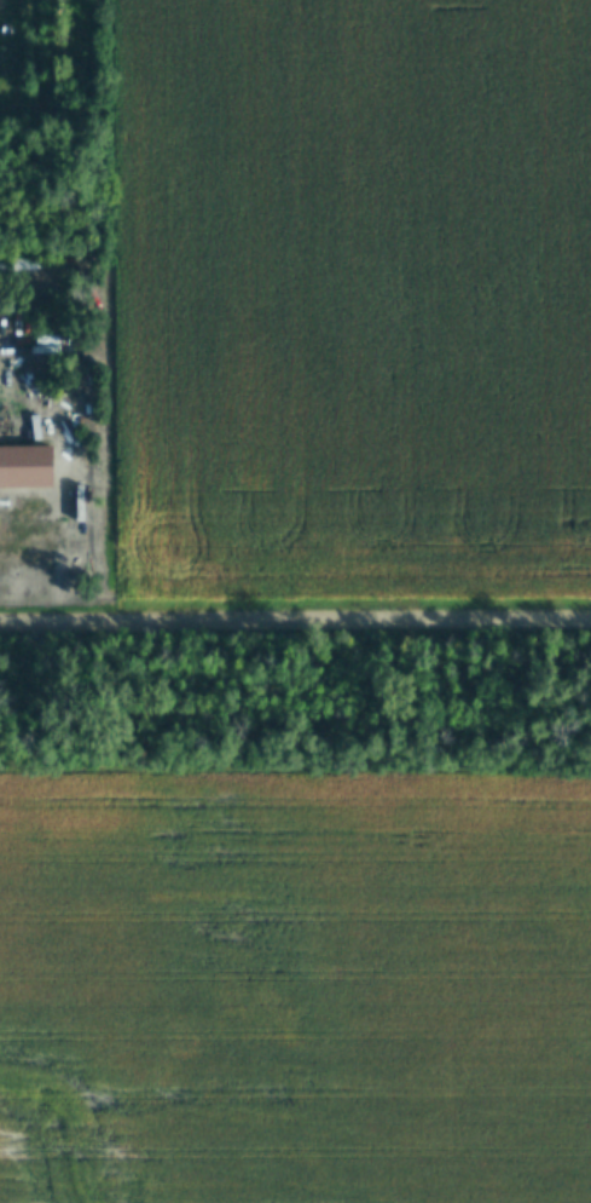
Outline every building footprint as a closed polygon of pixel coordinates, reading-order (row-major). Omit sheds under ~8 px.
[(57,258),(0,260),(0,274),(58,272),(57,258)] [(58,449),(0,450),(0,488),(59,487),(58,449)]
